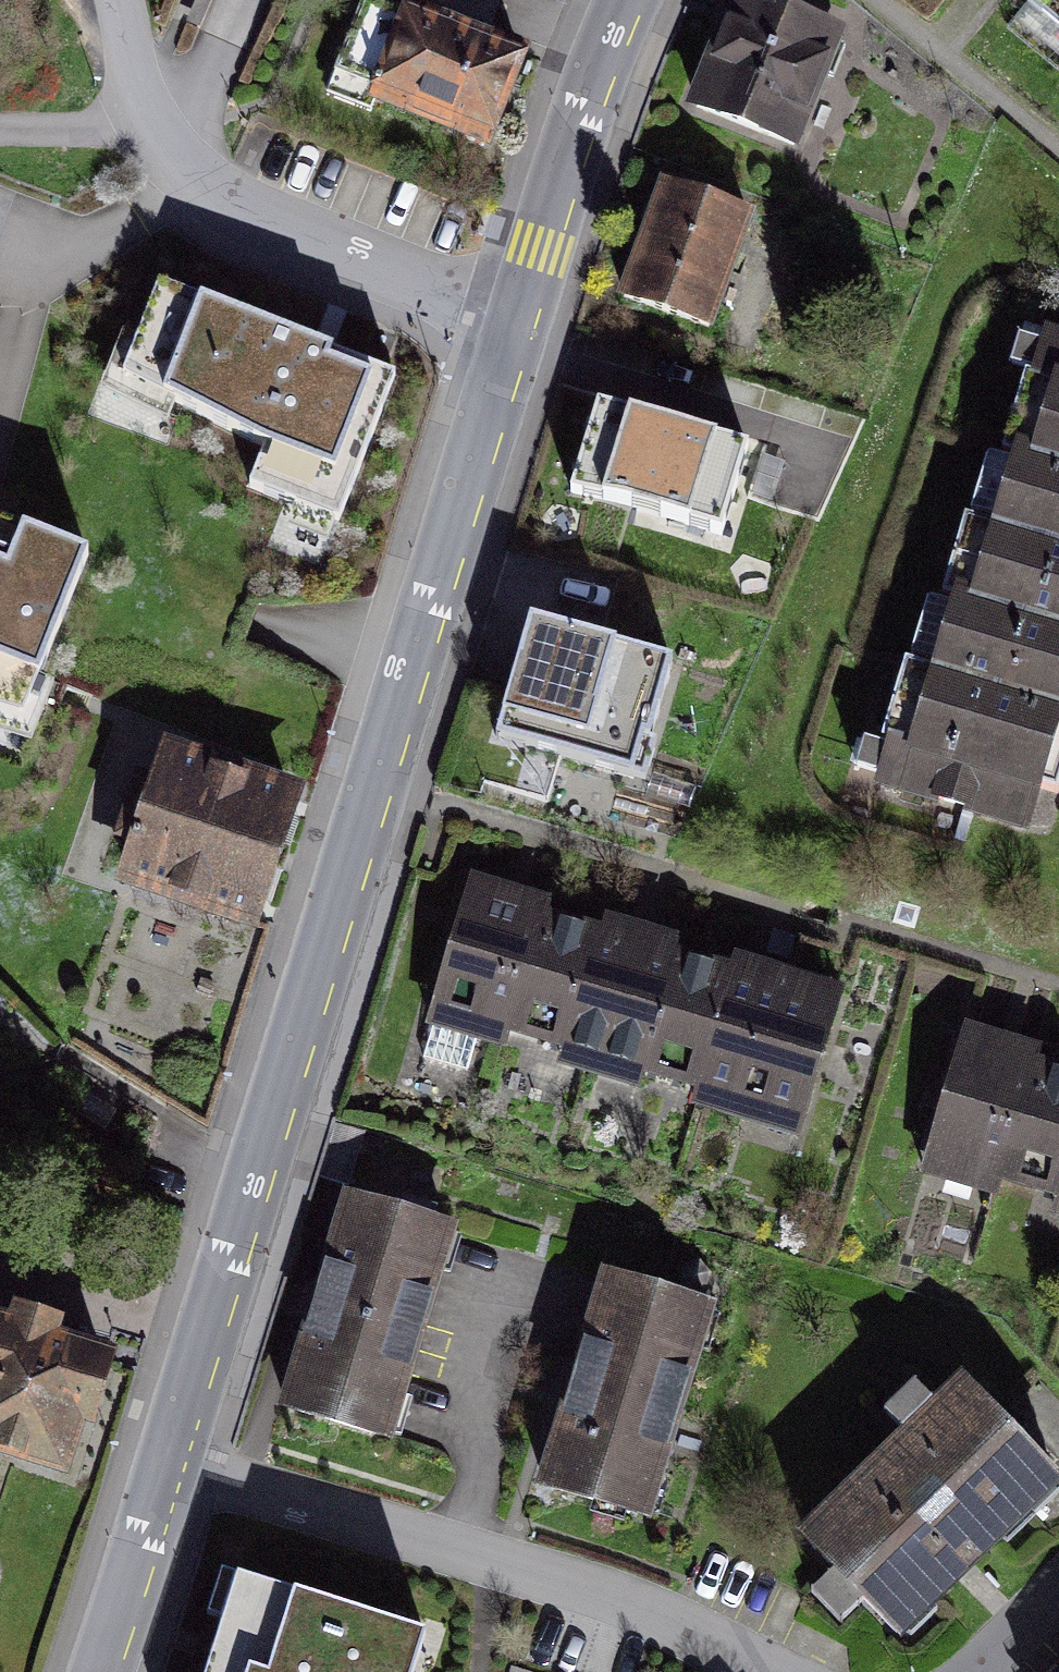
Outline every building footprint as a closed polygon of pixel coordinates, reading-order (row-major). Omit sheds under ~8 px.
[(362,0),(352,0),(322,87),(489,142),(519,52),(362,0)] [(747,0),(729,0),(691,129),(813,165),(853,31),(747,0)] [(984,12),(1058,70),(1058,0),(995,0),(984,12)] [(764,206),(660,175),(620,307),(724,338),(764,206)] [(397,375),(158,284),(126,376),(270,445),(250,481),(344,520),(397,375)] [(1058,812),(1058,350),(1005,334),(869,788),(1050,841),(1058,812)] [(600,394),(567,504),(738,555),(771,445),(600,394)] [(90,556),(32,527),(15,569),(0,563),(0,709),(26,717),(90,556)] [(639,786),(675,665),(532,623),(496,743),(639,786)] [(302,800),(169,753),(129,866),(261,914),(302,800)] [(551,908),(467,885),(425,1036),(509,1059),(509,1058),(551,908)] [(694,1113),(736,963),(551,908),(509,1058),(694,1113)] [(694,1113),(800,1144),(842,995),(736,963),(694,1113)] [(1044,1052),(964,1029),(919,1181),(1002,1202),(1044,1052)] [(1046,1053),(1002,1202),(1058,1219),(1058,1057),(1046,1053)] [(275,1414),(396,1453),(462,1246),(341,1207),(275,1414)] [(649,1538),(721,1322),(596,1281),(525,1496),(649,1538)] [(72,1461),(113,1351),(0,1308),(0,1434),(72,1461)] [(1058,1505),(1058,1485),(963,1383),(801,1535),(907,1648),(1058,1505)] [(233,1575),(200,1671),(420,1671),(430,1642),(233,1575)]
